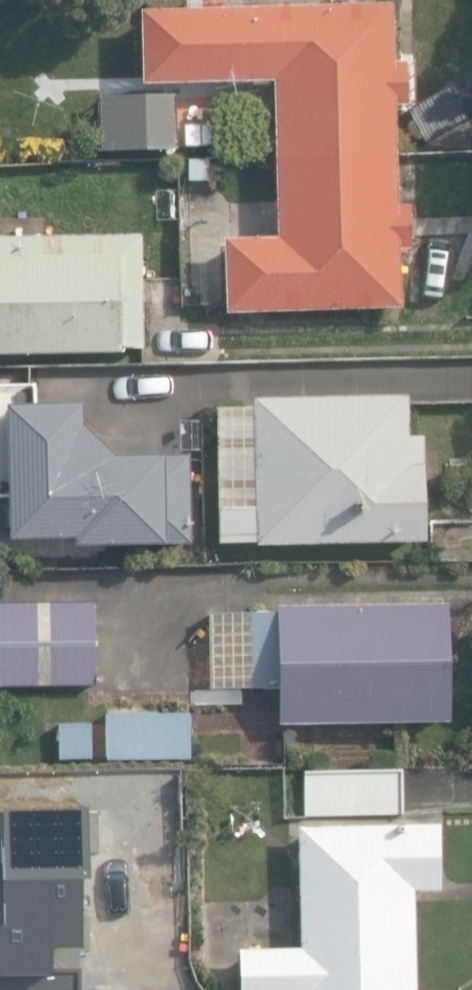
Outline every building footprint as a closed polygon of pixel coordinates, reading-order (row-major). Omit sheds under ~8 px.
[(228,310),(402,305),(401,244),(412,244),(411,205),(400,206),(397,102),(406,101),(405,58),(395,58),(394,4),(202,10),(201,0),(185,0),(185,9),(148,10),(143,10),(145,84),(275,80),(280,236),(226,237),(228,310)] [(420,147),(471,117),(471,89),(464,75),(400,112),(420,147)] [(99,95),(103,149),(180,145),(177,91),(99,95)] [(182,122),(183,144),(216,143),(215,121),(182,122)] [(179,160),(179,180),(214,179),(213,160),(179,160)] [(143,347),(140,232),(0,236),(0,350),(143,347)] [(76,547),(192,544),(190,452),(113,455),(83,424),(81,402),(32,404),(36,384),(0,385),(0,496),(11,496),(12,539),(75,537),(76,547)] [(258,538),(258,543),(426,538),(424,460),(421,460),(420,433),(408,433),(407,393),(255,397),(255,404),(214,405),(218,539),(258,538)] [(93,685),(92,599),(0,601),(0,687),(93,685)] [(280,687),(281,726),(452,720),(447,603),(279,610),(272,611),(252,611),(248,611),(251,688),(280,687)] [(102,713),(102,752),(190,752),(189,713),(102,713)] [(58,723),(58,751),(93,750),(92,722),(58,723)] [(304,772),(305,816),(405,813),(404,770),(304,772)] [(239,989),(416,989),(414,891),(440,891),(439,822),(295,825),(297,948),(239,948),(239,989)] [(72,966),(59,966),(57,918),(15,919),(14,871),(0,872),(0,989),(73,989),(72,966)]
